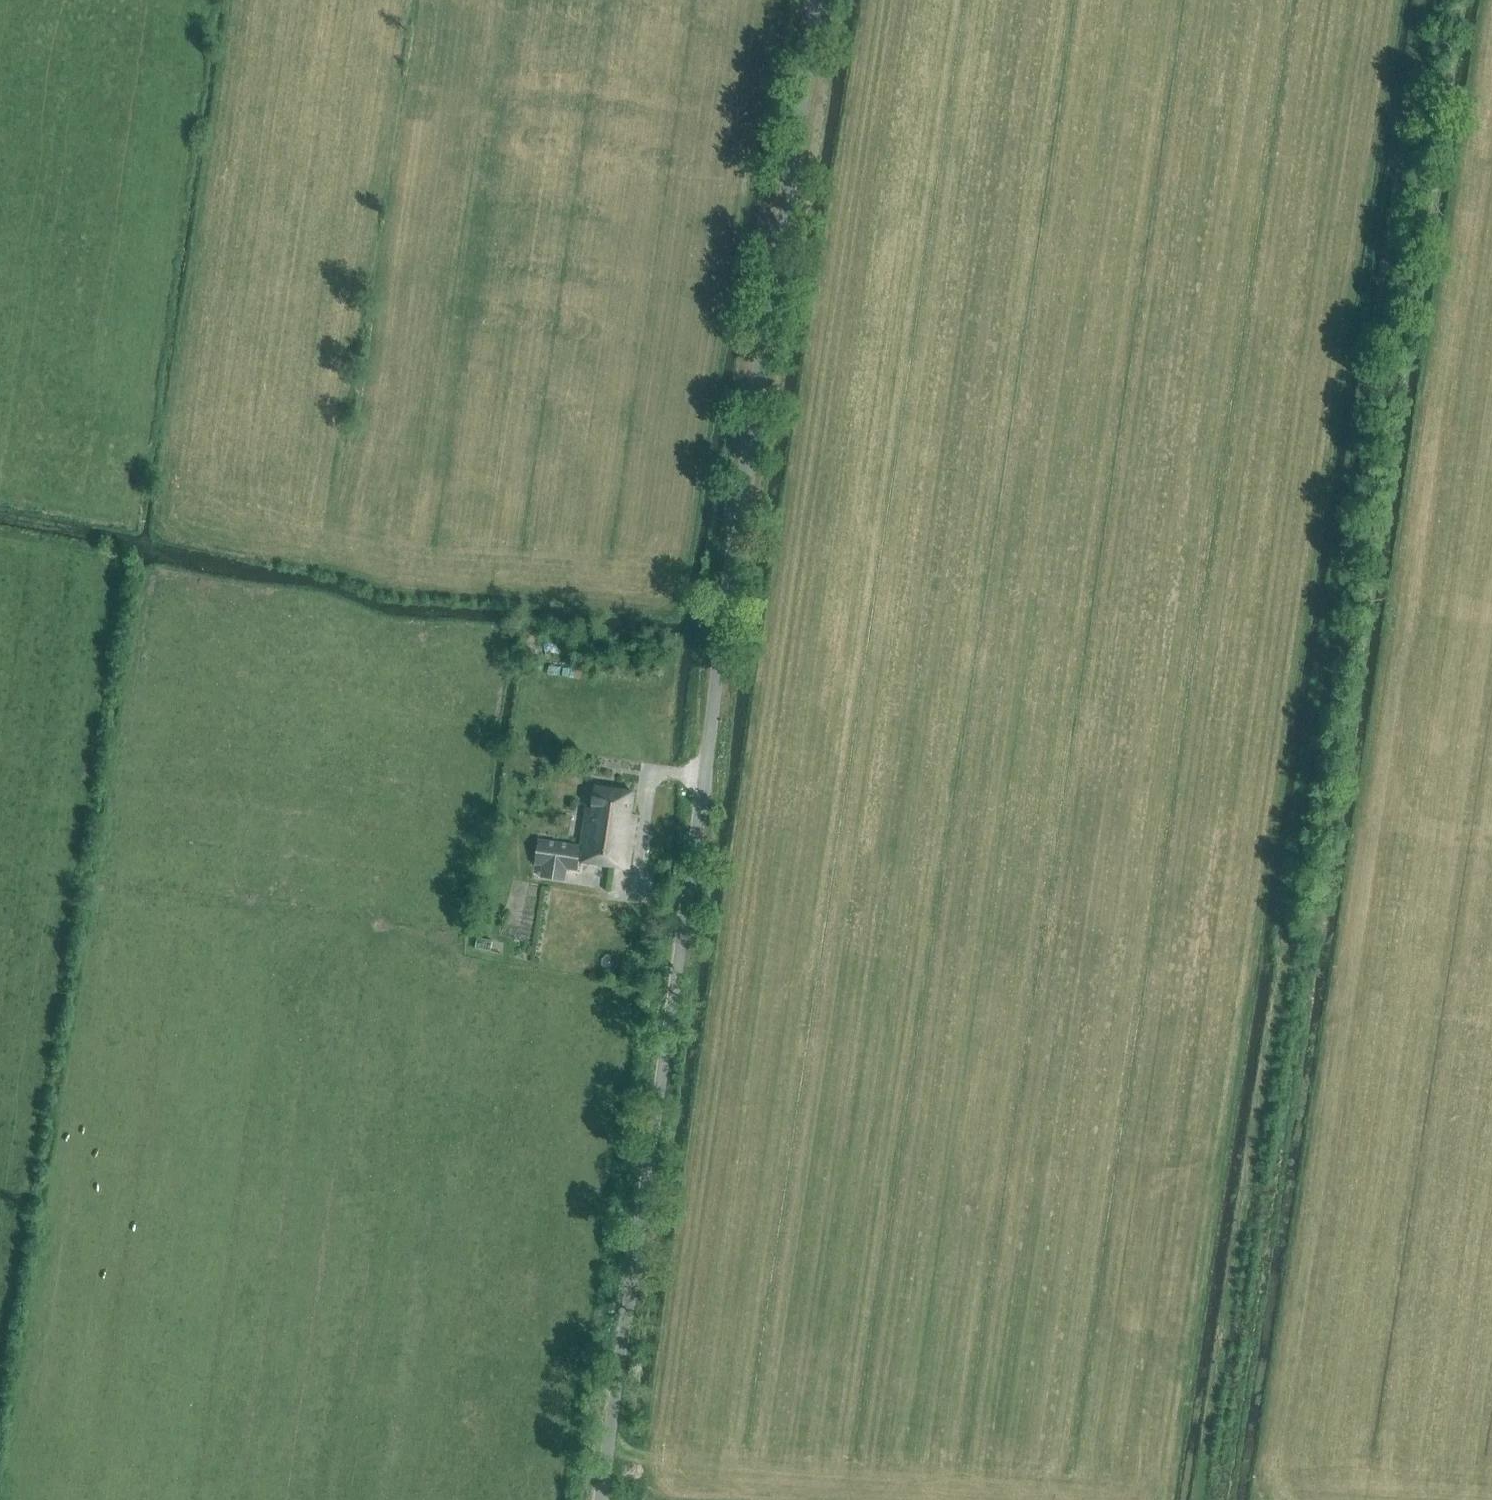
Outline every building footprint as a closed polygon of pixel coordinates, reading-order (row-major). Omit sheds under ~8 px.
[(582,642),(583,631),(573,630),(572,641),(582,642)] [(585,809),(582,830),(580,844),(538,838),(534,862),(577,869),(579,859),(628,866),(633,831),(636,815),(631,814),(634,793),(596,787),(592,810),(585,809)] [(492,940),(477,937),(475,946),(490,949),(492,940)]
